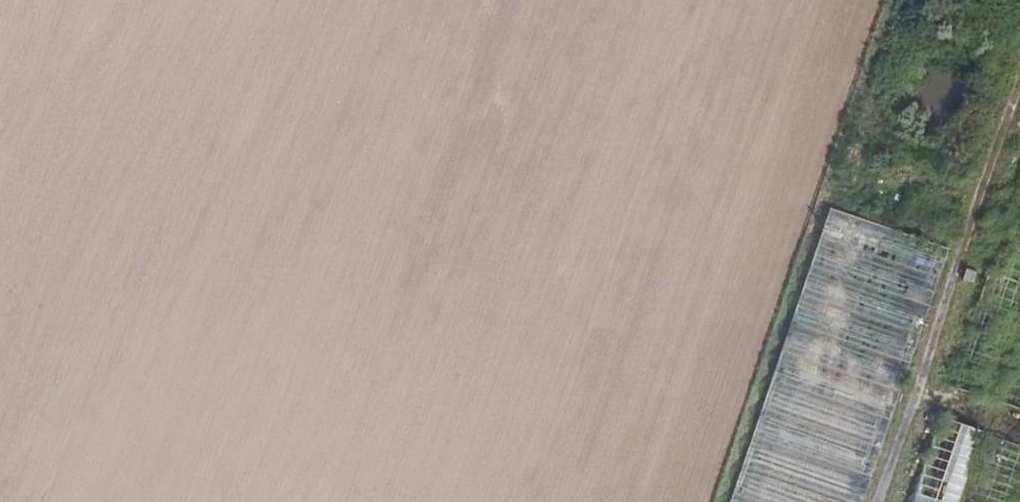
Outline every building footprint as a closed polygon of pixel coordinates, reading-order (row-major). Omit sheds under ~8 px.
[(941,255),(824,215),(728,501),(859,501),(941,255)] [(973,440),(928,425),(904,501),(953,501),(973,440)] [(1019,467),(1019,455),(973,440),(953,501),(1009,501),(1019,467)]
